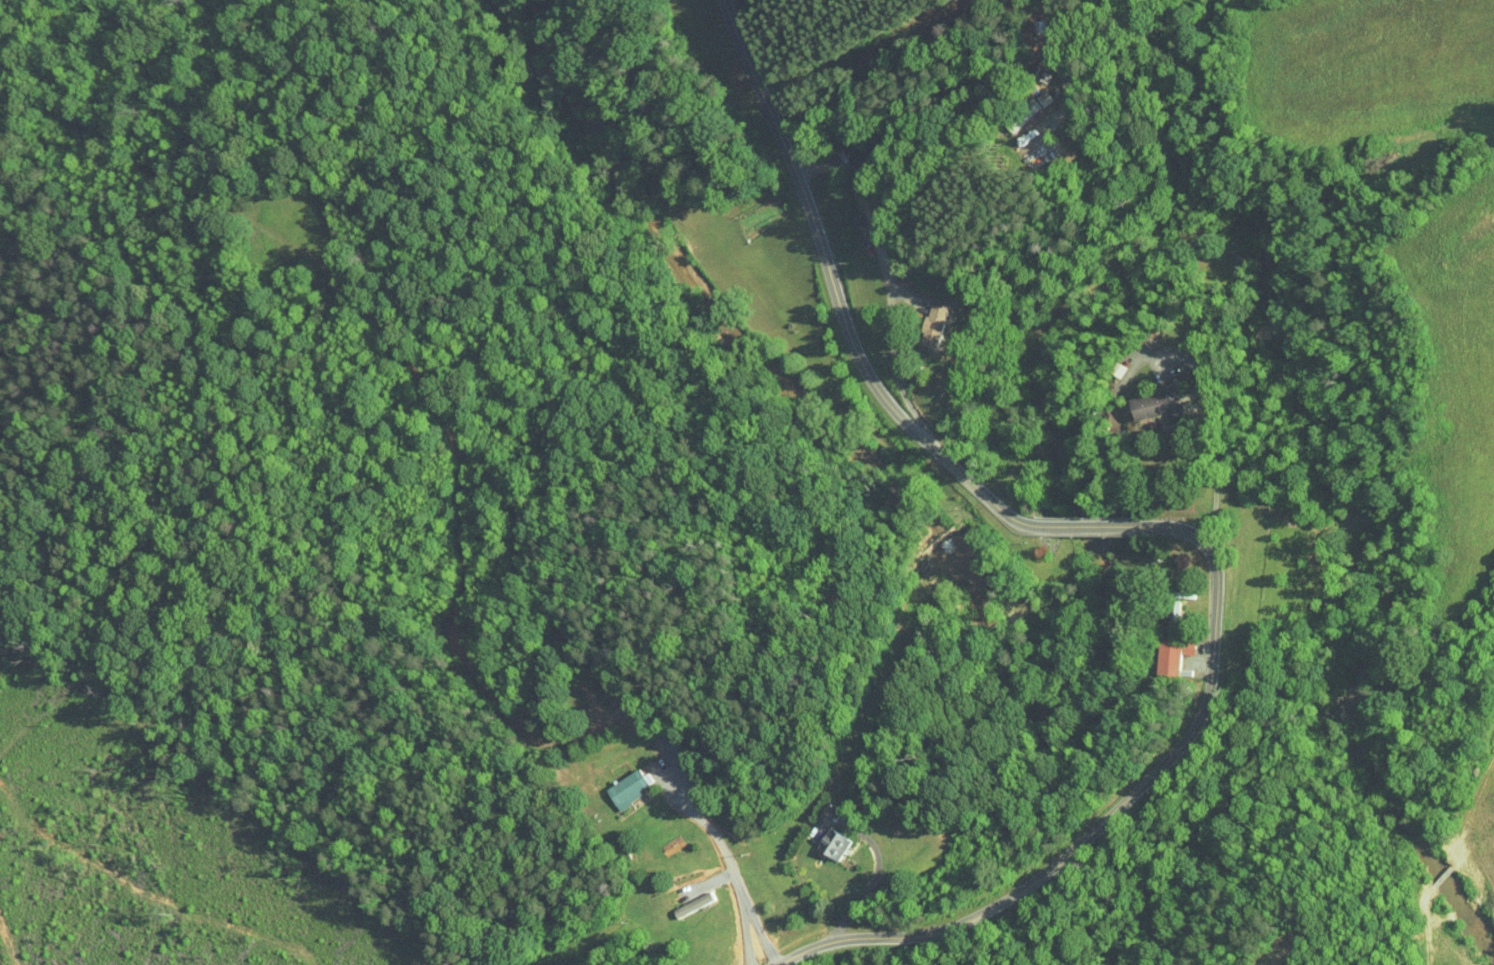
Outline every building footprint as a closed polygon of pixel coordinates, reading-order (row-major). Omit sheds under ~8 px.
[(923,344),(934,299),(916,295),(905,340),(923,344)] [(1118,415),(1152,406),(1153,412),(1167,408),(1160,381),(1113,393),(1118,415)] [(1149,631),(1145,666),(1165,669),(1168,647),(1181,649),(1183,635),(1149,631)] [(605,803),(630,788),(626,783),(635,777),(624,761),(592,782),(605,803)] [(837,833),(814,821),(802,842),(825,855),(837,833)] [(663,912),(701,894),(696,885),(658,903),(663,912)]
